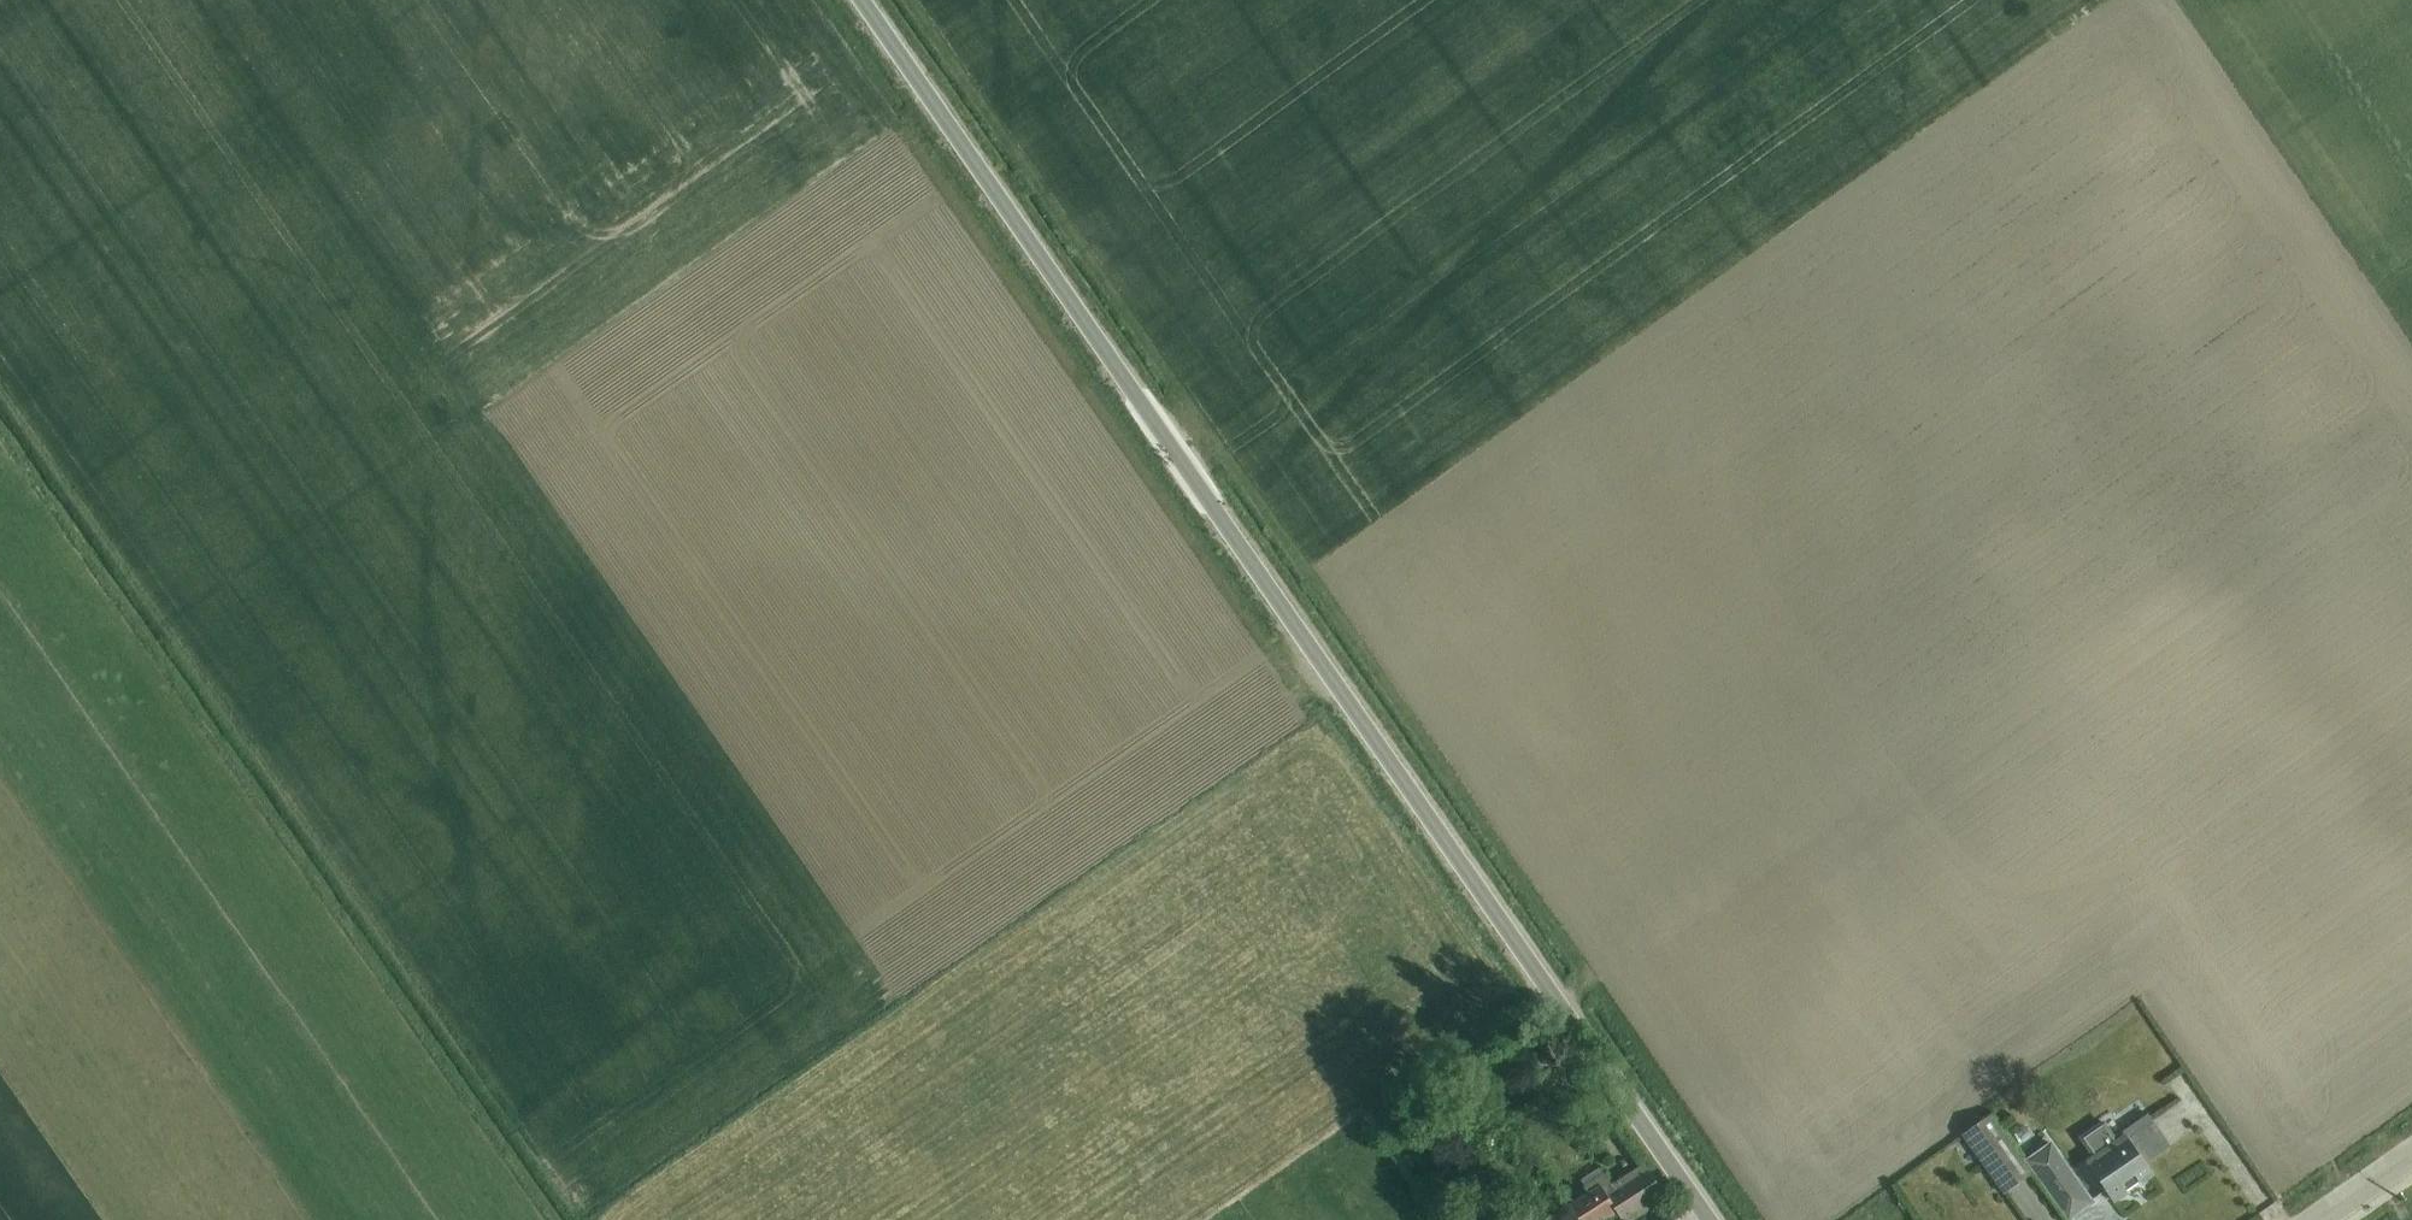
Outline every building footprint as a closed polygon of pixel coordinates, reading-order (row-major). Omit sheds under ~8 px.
[(2034,1173),(2025,1160),(1992,1114),(1962,1136),(2004,1195),(2034,1173)] [(2103,1121),(2079,1138),(2092,1157),(2085,1161),(2112,1201),(2152,1173),(2146,1164),(2170,1147),(2148,1115),(2114,1137),(2103,1121)] [(2034,1173),(2068,1219),(2069,1219),(2093,1203),(2050,1142),(2025,1160),(2034,1173)] [(1608,1195),(1648,1169),(1645,1164),(1612,1185),(1605,1174),(1604,1175),(1600,1168),(1581,1180),(1585,1186),(1583,1187),(1588,1195),(1602,1186),(1608,1195)] [(1588,1195),(1569,1207),(1578,1219),(1609,1219),(1618,1214),(1622,1219),(1623,1219),(1665,1193),(1648,1169),(1608,1195),(1602,1186),(1588,1195)]
